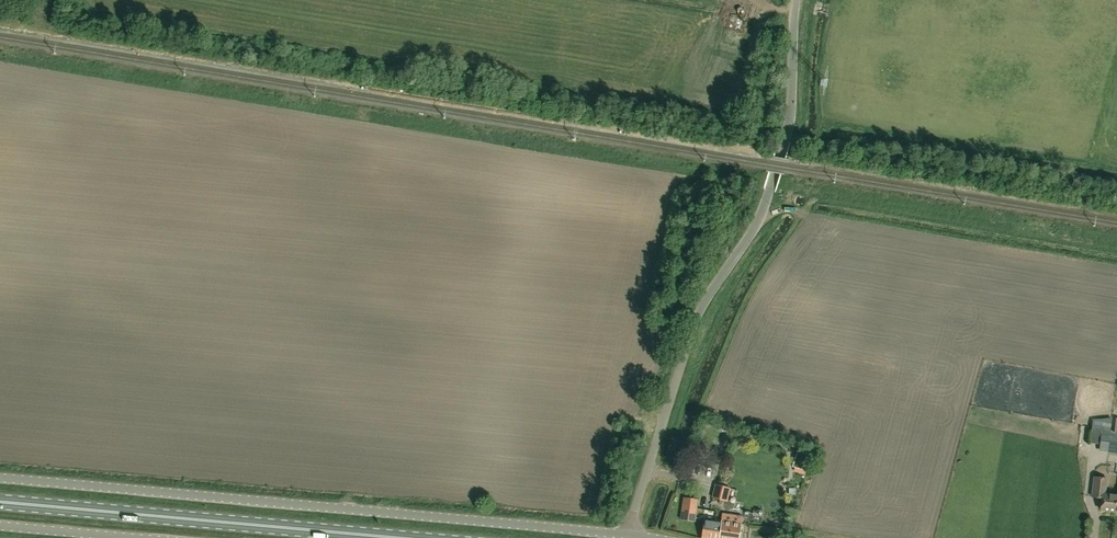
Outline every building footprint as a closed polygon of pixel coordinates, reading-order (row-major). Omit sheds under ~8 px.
[(1103,429),(1099,451),(1108,453),(1108,454),(1116,455),(1116,431),(1103,429)] [(811,455),(797,451),(792,466),(806,471),(811,455)] [(1115,511),(1116,495),(1105,494),(1106,478),(1094,477),(1092,496),(1102,498),(1100,509),(1115,511)] [(722,500),(724,490),(716,488),(713,497),(722,500)] [(695,521),(698,500),(684,498),(681,519),(695,521)] [(719,537),(740,537),(742,523),(741,523),(742,516),(723,513),(722,520),(721,520),(719,537)] [(721,520),(704,518),(702,537),(719,537),(721,520)]
